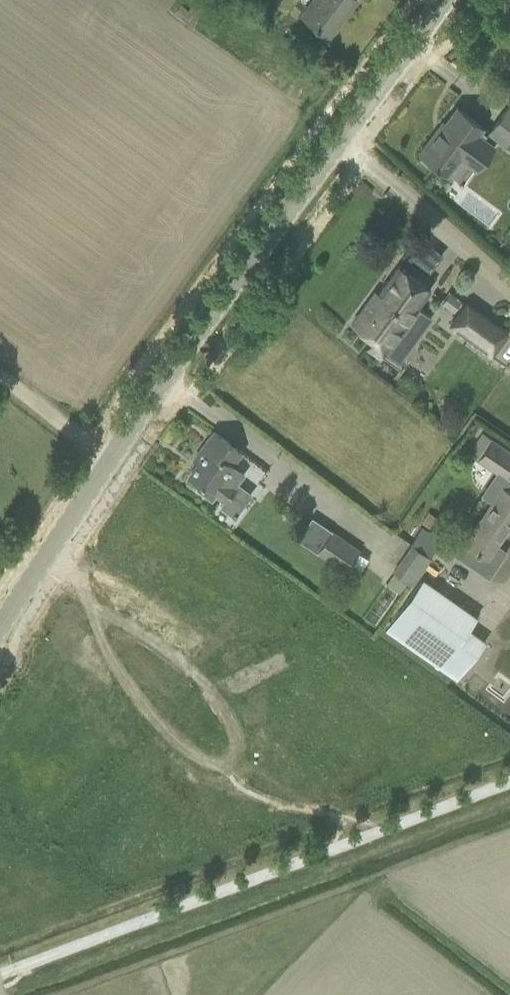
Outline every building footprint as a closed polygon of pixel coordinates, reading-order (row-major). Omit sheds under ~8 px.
[(302,14),(329,34),(354,0),(312,0),(302,14)] [(457,154),(475,167),(498,138),(509,147),(509,105),(509,104),(489,131),(457,107),(445,123),(443,121),(420,152),(422,154),(419,159),(436,172),(440,167),(445,171),(457,154)] [(383,351),(395,361),(411,339),(398,330),(429,288),(398,266),(378,293),(376,290),(351,323),(372,339),(367,346),(379,356),(383,351)] [(450,294),(443,304),(453,312),(460,302),(450,294)] [(450,325),(490,354),(506,333),(466,303),(450,325)] [(193,459),(197,462),(188,473),(200,482),(196,487),(211,499),(215,494),(225,501),(236,487),(247,471),(235,463),(243,452),(237,448),(213,431),(193,459)] [(477,459),(497,472),(507,479),(509,474),(509,451),(491,438),(477,459)] [(464,542),(487,557),(509,524),(509,474),(507,479),(497,472),(483,494),(492,500),(464,542)] [(427,510),(420,521),(429,527),(436,516),(427,510)] [(317,551),(345,570),(358,550),(331,531),(317,551)] [(398,575),(412,584),(431,557),(417,548),(398,575)] [(442,664),(459,676),(478,650),(462,638),(476,616),(422,577),(385,629),(440,667),(442,664)]
